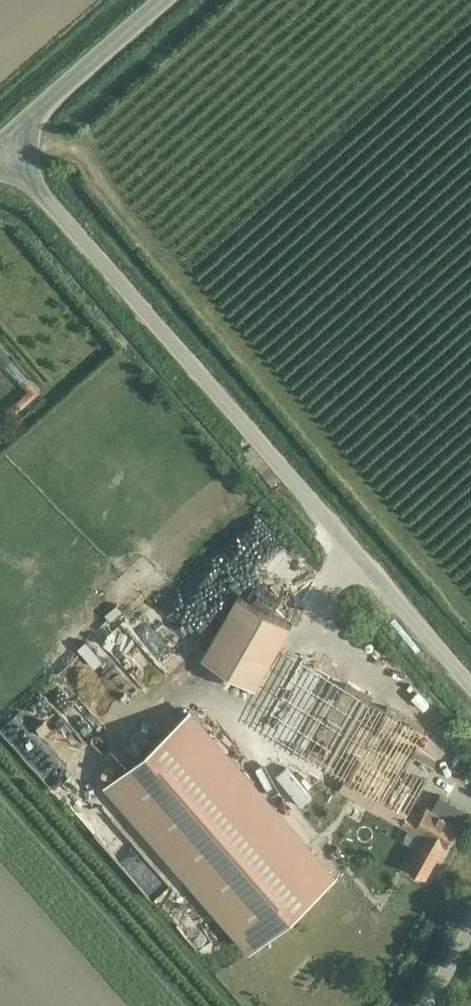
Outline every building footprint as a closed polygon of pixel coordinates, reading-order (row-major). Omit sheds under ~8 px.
[(0,346),(0,359),(5,364),(11,359),(0,346)] [(10,416),(39,391),(27,377),(20,382),(27,390),(5,410),(10,416)] [(277,554),(280,569),(300,564),(297,549),(277,554)] [(324,587),(314,595),(328,615),(339,607),(324,587)] [(231,603),(196,664),(249,694),(284,633),(231,603)] [(314,662),(275,731),(309,750),(361,779),(397,800),(388,816),(403,824),(404,822),(412,807),(438,761),(418,749),(430,728),(348,682),(314,662)] [(267,727),(276,708),(266,703),(257,723),(267,727)] [(186,708),(103,780),(251,949),(334,876),(186,708)] [(460,820),(468,807),(443,793),(435,807),(430,804),(424,814),(412,807),(404,822),(426,835),(410,863),(429,874),(447,842),(448,842),(460,821),(460,820)]
